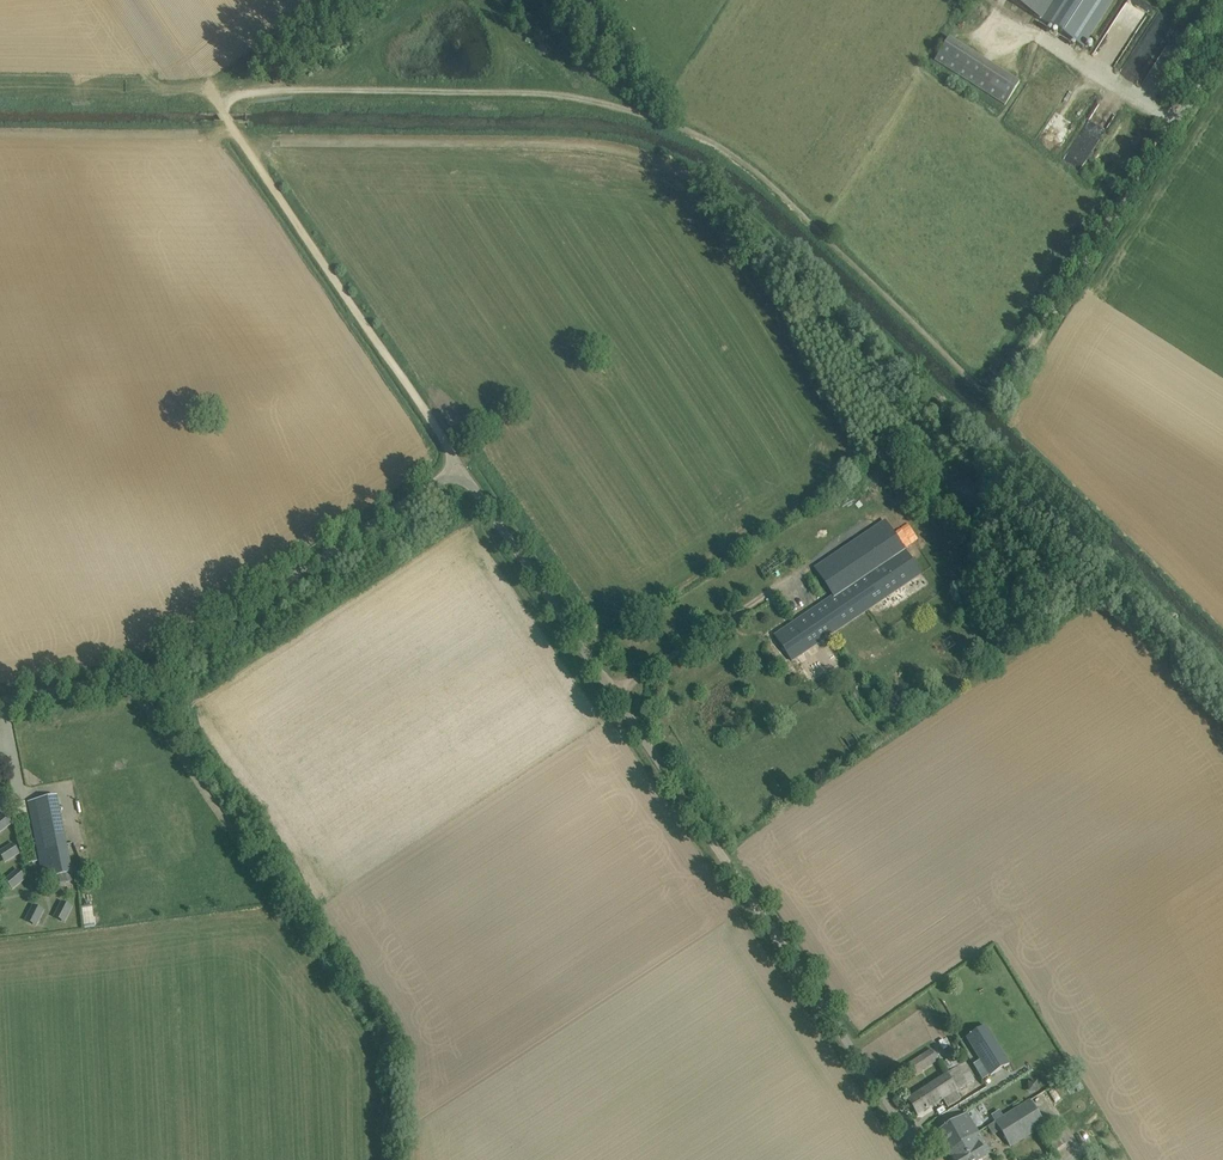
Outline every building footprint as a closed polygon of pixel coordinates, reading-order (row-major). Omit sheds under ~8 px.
[(1040,19),(1052,0),(1010,0),(1040,19)] [(1040,19),(1083,47),(1113,0),(1052,0),(1040,19)] [(1152,4),(1145,0),(1131,0),(1112,31),(1110,30),(1095,55),(1115,67),(1152,4)] [(1019,83),(949,38),(935,60),(1005,105),(1019,83)] [(1086,121),(1065,156),(1081,165),(1102,130),(1086,121)] [(834,595),(775,635),(782,646),(782,647),(785,651),(786,651),(792,661),(807,650),(875,605),(921,573),(885,520),(816,568),(834,595)] [(811,604),(819,598),(804,575),(795,581),(811,604)] [(864,747),(854,731),(841,740),(851,755),(864,747)] [(57,797),(29,803),(43,878),(72,873),(57,797)] [(5,813),(0,817),(0,833),(12,823),(5,813)] [(13,842),(0,851),(0,855),(5,863),(20,853),(13,842)] [(26,878),(18,870),(5,881),(12,890),(26,878)] [(61,901),(53,917),(65,923),(72,907),(61,901)] [(32,905),(25,921),(36,927),(43,911),(32,905)] [(937,971),(940,977),(955,967),(952,962),(937,971)] [(899,998),(902,1003),(917,994),(913,988),(899,998)] [(862,1018),(873,1008),(870,1005),(859,1015),(862,1018)] [(966,1038),(990,1077),(1010,1064),(986,1026),(966,1038)] [(938,1060),(932,1049),(906,1066),(912,1076),(938,1060)] [(964,1063),(917,1093),(907,1100),(917,1116),(943,1099),(948,1107),(961,1098),(957,1092),(974,1081),(964,1063)] [(1030,1099),(994,1121),(1010,1147),(1045,1125),(1030,1099)] [(967,1113),(937,1131),(948,1151),(979,1132),(967,1113)] [(948,1151),(953,1159),(980,1159),(987,1156),(979,1141),(983,1139),(979,1132),(948,1151)] [(1051,1142),(1057,1151),(1072,1141),(1066,1132),(1051,1142)]
